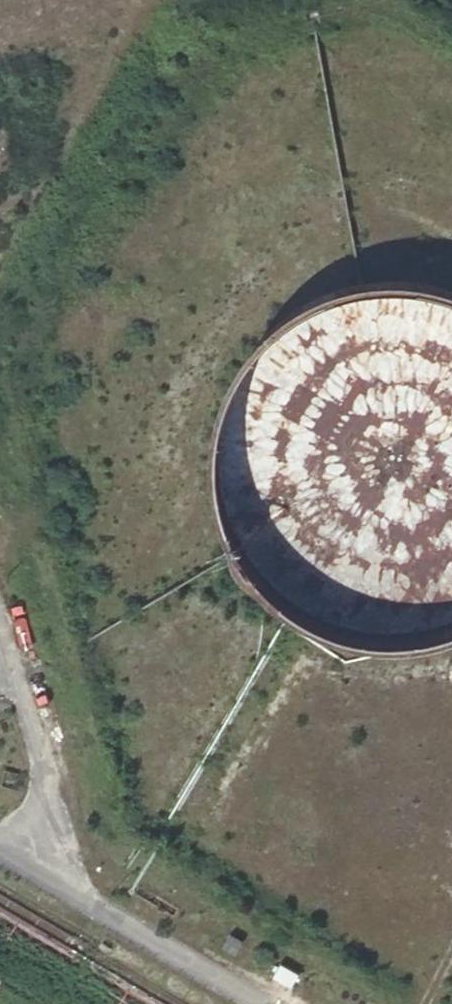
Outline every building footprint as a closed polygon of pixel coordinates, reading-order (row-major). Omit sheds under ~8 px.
[(444,282),(432,278),(423,276),(408,273),(393,271),(377,271),(362,272),(344,275),(332,278),(320,282),(303,290),(287,299),(277,306),(269,312),(260,320),(249,331),(238,346),(231,356),(226,364),(222,372),(216,386),(211,401),(207,419),(206,435),(205,456),(206,468),(208,478),(210,490),(215,507),(220,519),(227,533),(233,544),(238,551),(244,559),(250,566),(258,575),(275,589),(287,598),(298,604),(315,612),(332,618),(347,622),(359,624),(369,625),(387,625),(396,625),(406,624),(415,622),(424,621),(442,615),(450,612),(451,611),(451,285),(444,282)]
